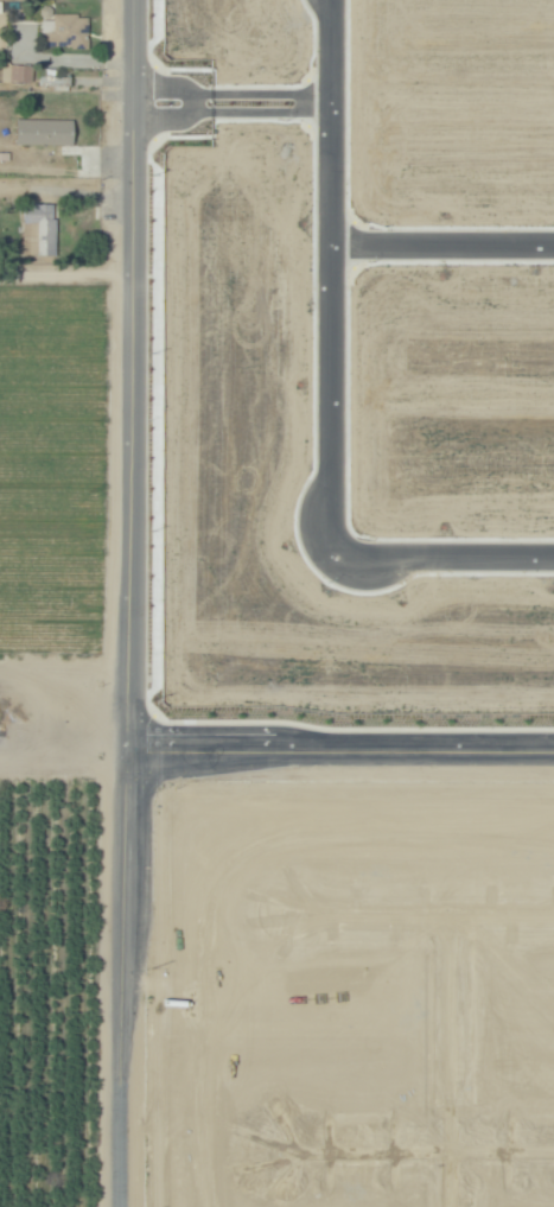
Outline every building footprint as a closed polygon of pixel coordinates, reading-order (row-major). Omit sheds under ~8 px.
[(90,18),(90,49),(72,49),(72,45),(56,46),(56,45),(45,45),(44,20),(55,20),(55,15),(79,15),(79,18),(90,18)] [(30,65),(9,65),(8,81),(29,82),(30,65)] [(38,83),(62,83),(62,68),(39,68),(38,83)] [(61,136),(0,136),(0,95),(62,94),(61,136)] [(53,204),(55,254),(25,254),(24,204),(53,204)]
